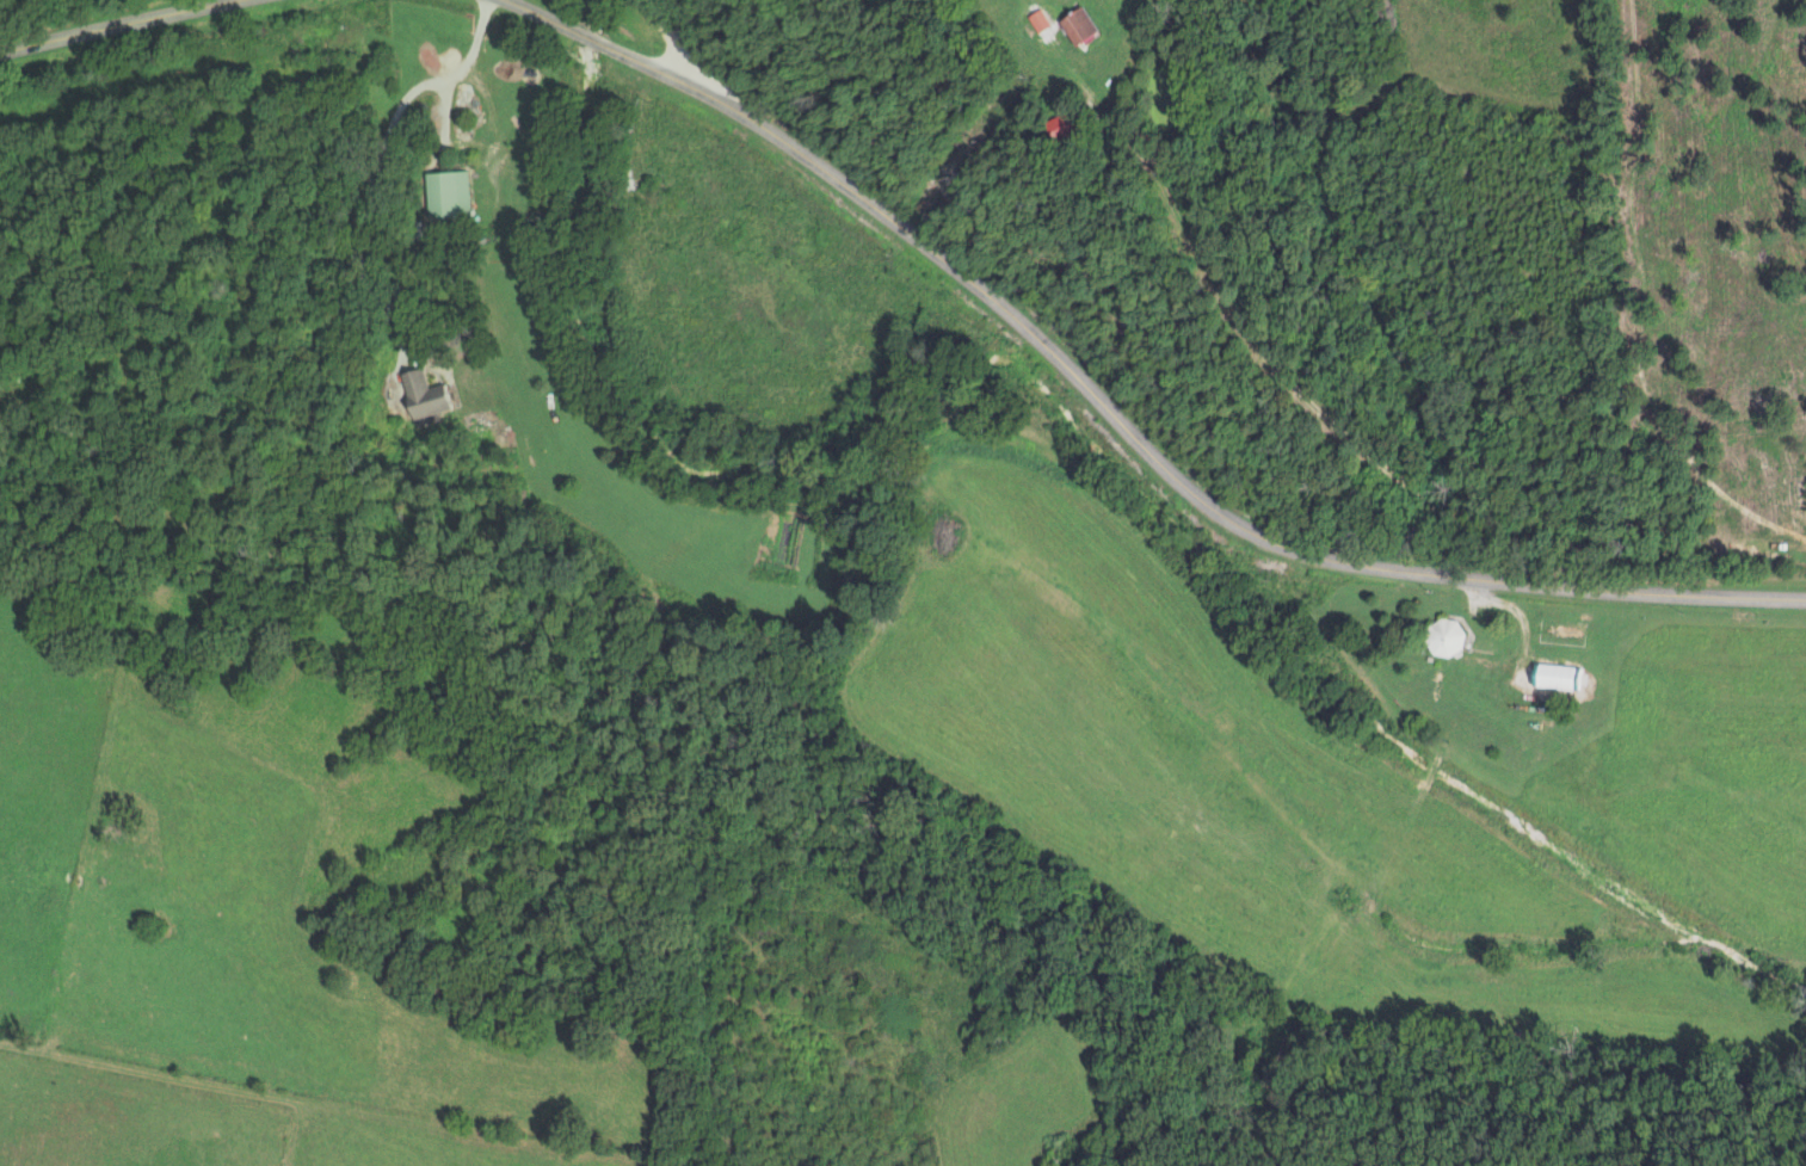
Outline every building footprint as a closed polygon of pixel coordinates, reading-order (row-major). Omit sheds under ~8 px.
[(1094,31),(1078,6),(1056,22),(1072,46),(1094,31)] [(1035,34),(1049,26),(1039,8),(1025,16),(1035,34)] [(435,173),(436,218),(477,217),(475,171),(435,173)] [(408,374),(418,419),(467,407),(461,382),(436,388),(431,368),(408,374)] [(1456,657),(1460,623),(1428,619),(1423,652),(1456,657)] [(1530,689),(1568,689),(1568,666),(1531,665),(1530,689)]
